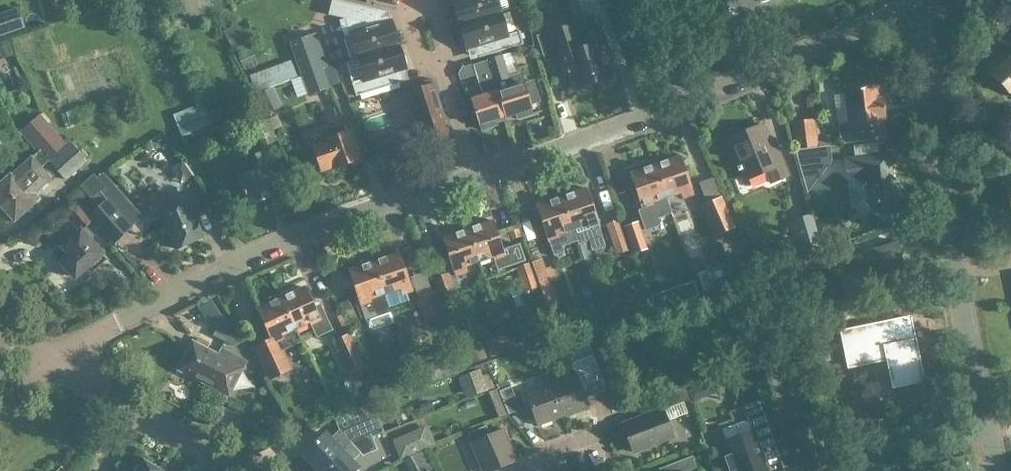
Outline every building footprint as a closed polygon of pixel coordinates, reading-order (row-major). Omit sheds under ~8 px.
[(398,45),(391,22),(373,27),(370,18),(376,16),(378,11),(379,11),(379,9),(338,0),(332,0),(328,15),(330,15),(330,14),(361,21),(364,30),(344,36),(351,59),(358,57),(398,45)] [(460,25),(500,12),(497,0),(458,0),(453,2),(460,25)] [(0,12),(0,33),(24,25),(17,6),(0,12)] [(507,34),(500,12),(460,25),(467,48),(477,45),(480,56),(479,56),(480,57),(524,44),(520,30),(507,34)] [(592,84),(595,83),(581,35),(577,36),(573,24),(536,36),(544,63),(556,59),(562,78),(569,76),(574,90),(583,87),(585,89),(591,88),(592,84)] [(604,28),(581,35),(595,83),(612,78),(601,42),(607,40),(604,28)] [(301,76),(324,68),(328,67),(316,33),(289,42),(301,76)] [(10,39),(0,42),(0,57),(14,53),(10,39)] [(358,57),(365,79),(352,83),(356,96),(400,83),(400,81),(399,81),(396,71),(405,68),(398,45),(358,57)] [(288,49),(249,61),(254,77),(293,65),(288,49)] [(487,60),(490,69),(506,116),(515,113),(517,119),(531,115),(530,109),(531,108),(529,105),(539,102),(533,81),(523,84),(523,83),(522,84),(519,74),(508,77),(501,56),(487,60)] [(992,74),(1010,93),(1010,56),(992,74)] [(290,87),(302,83),(296,64),(283,68),(290,87)] [(331,87),(324,68),(301,76),(308,95),(331,87)] [(479,72),(486,94),(472,99),(480,125),(481,124),(483,130),(498,125),(496,120),(506,116),(490,69),(479,72)] [(557,83),(543,84),(544,100),(559,99),(557,83)] [(445,119),(439,100),(433,84),(409,92),(412,100),(415,98),(418,106),(414,108),(420,127),(404,132),(409,146),(447,134),(442,120),(445,119)] [(843,89),(847,124),(839,125),(841,143),(884,138),(879,99),(876,99),(875,85),(843,89)] [(170,101),(175,130),(216,123),(211,94),(170,101)] [(277,140),(258,103),(244,110),(263,148),(277,140)] [(30,158),(11,176),(8,173),(0,180),(0,202),(40,168),(40,169),(65,147),(39,115),(22,129),(37,147),(35,149),(38,152),(30,158)] [(794,148),(817,145),(814,119),(790,122),(794,148)] [(790,177),(775,140),(770,142),(763,124),(725,140),(743,183),(765,174),(770,185),(790,177)] [(350,131),(324,141),(324,143),(312,147),(321,172),(332,168),(333,169),(360,160),(350,131)] [(66,182),(87,162),(70,144),(48,164),(66,182)] [(817,145),(794,148),(794,150),(807,194),(831,162),(829,147),(818,148),(817,145)] [(250,156),(255,170),(239,177),(250,205),(275,195),(264,168),(266,167),(260,152),(250,156)] [(898,182),(889,176),(886,152),(841,158),(843,170),(852,177),(865,175),(865,179),(859,188),(861,203),(882,219),(900,197),(898,182)] [(676,158),(652,166),(663,199),(678,193),(680,199),(689,196),(676,158)] [(171,168),(181,184),(193,177),(183,161),(171,168)] [(663,199),(652,166),(627,175),(640,212),(650,209),(648,204),(663,199)] [(704,167),(689,174),(696,188),(711,181),(704,167)] [(40,169),(40,168),(0,202),(0,205),(13,220),(38,198),(33,192),(48,178),(40,169)] [(94,220),(113,243),(142,218),(103,173),(98,178),(106,186),(98,191),(79,203),(79,204),(94,220)] [(106,186),(98,178),(97,179),(93,175),(79,187),(78,186),(65,197),(73,206),(79,204),(79,203),(98,191),(106,186)] [(576,245),(586,242),(589,252),(603,247),(583,191),(559,199),(575,241),(576,245)] [(159,210),(177,250),(203,237),(186,198),(159,210)] [(700,207),(714,237),(734,227),(721,198),(700,207)] [(533,208),(551,258),(562,255),(559,247),(575,241),(559,199),(533,208)] [(94,220),(79,204),(73,206),(74,207),(66,215),(80,232),(62,248),(70,257),(63,263),(66,274),(64,275),(65,275),(66,275),(76,278),(89,266),(94,272),(107,261),(89,241),(94,236),(87,227),(94,220)] [(812,215),(793,220),(804,254),(822,249),(812,215)] [(606,225),(616,255),(629,251),(619,221),(606,225)] [(489,224),(465,233),(475,264),(491,259),(491,260),(490,260),(494,271),(522,261),(516,245),(499,251),(489,224)] [(626,228),(635,255),(647,251),(637,224),(626,228)] [(475,264),(465,233),(440,241),(452,278),(462,275),(460,269),(475,264)] [(46,255),(45,234),(32,234),(33,255),(46,255)] [(833,278),(844,276),(854,274),(856,284),(903,274),(897,243),(842,264),(841,263),(831,265),(833,278)] [(825,252),(793,263),(795,272),(828,265),(825,252)] [(409,301),(407,294),(409,293),(397,256),(371,265),(385,304),(387,308),(409,301)] [(541,258),(531,262),(543,299),(554,295),(541,258)] [(529,262),(514,268),(522,292),(538,287),(529,262)] [(347,273),(357,304),(352,305),(356,317),(361,315),(366,331),(370,332),(393,325),(387,308),(385,304),(371,265),(347,273)] [(457,300),(448,273),(432,278),(441,305),(457,300)] [(183,294),(171,303),(184,319),(197,309),(201,315),(215,304),(202,287),(186,299),(183,294)] [(302,290),(278,302),(293,331),(307,324),(315,339),(329,332),(315,304),(310,306),(302,290)] [(425,320),(443,314),(435,290),(432,291),(418,296),(416,297),(424,321),(425,320)] [(655,311),(670,306),(665,292),(650,296),(655,311)] [(643,297),(628,302),(604,311),(609,325),(633,316),(648,311),(643,297)] [(254,314),(267,340),(253,347),(268,381),(291,370),(282,351),(299,343),(292,331),(293,331),(278,302),(276,303),(272,299),(264,303),(264,309),(254,314)] [(213,336),(224,342),(233,324),(222,318),(213,336)] [(236,325),(233,324),(224,342),(234,347),(245,341),(236,325)] [(902,331),(871,339),(884,388),(915,380),(902,331)] [(361,358),(350,334),(334,342),(345,366),(361,358)] [(178,370),(202,383),(216,356),(192,344),(178,370)] [(421,365),(428,383),(461,372),(455,353),(421,365)] [(551,384),(564,417),(589,408),(584,395),(594,392),(591,385),(610,378),(601,355),(589,359),(593,368),(551,384)] [(216,356),(202,383),(227,396),(241,370),(216,356)] [(564,417),(551,384),(525,393),(537,427),(564,417)] [(511,386),(500,391),(508,415),(520,410),(511,386)] [(649,402),(653,413),(623,425),(634,453),(673,438),(663,410),(689,400),(685,388),(649,402)] [(753,432),(724,442),(729,457),(725,458),(730,470),(731,470),(734,470),(768,470),(758,443),(772,438),(765,418),(758,401),(743,407),(753,432)] [(932,409),(909,416),(916,439),(939,432),(932,409)] [(786,433),(779,413),(765,418),(772,438),(776,450),(789,445),(798,470),(813,470),(830,465),(815,423),(786,433)] [(350,443),(371,434),(365,421),(339,432),(349,443),(350,443)] [(490,436),(486,426),(468,434),(472,443),(471,444),(482,470),(493,470),(515,462),(502,431),(490,436)] [(430,446),(424,431),(395,442),(402,458),(430,446)] [(318,470),(321,470),(349,443),(339,432),(330,441),(324,434),(302,455),(318,470)] [(377,450),(371,434),(350,443),(349,443),(359,454),(361,457),(377,450)] [(349,443),(321,470),(355,470),(357,469),(350,462),(359,454),(349,443)] [(697,468),(692,456),(668,465),(671,470),(689,470),(697,468)] [(140,460),(133,470),(158,470),(140,460)]
